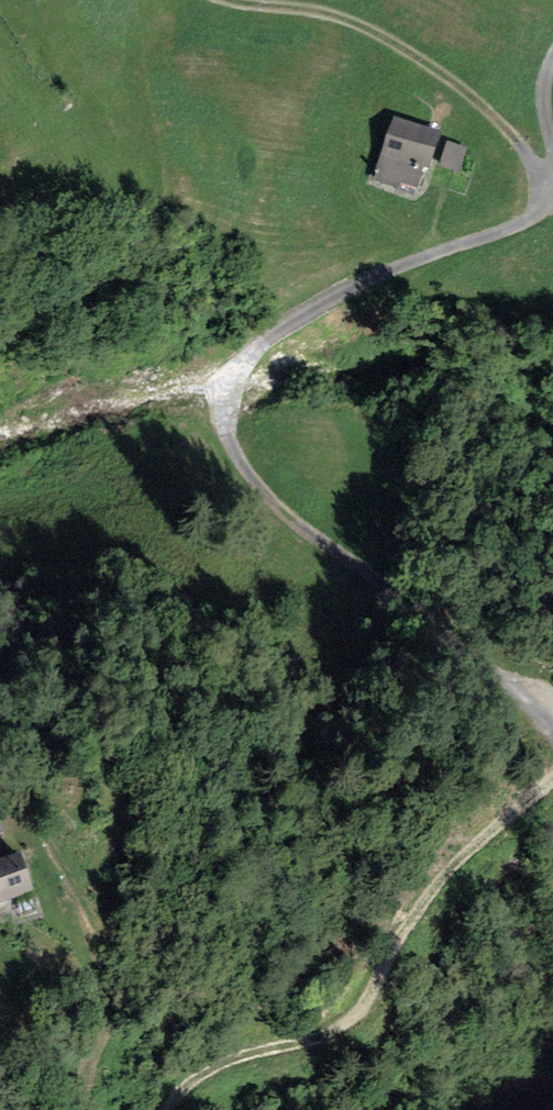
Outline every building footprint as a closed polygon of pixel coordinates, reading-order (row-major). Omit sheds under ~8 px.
[(399,123),(377,181),(414,194),(423,170),(433,174),(446,141),(399,123)] [(466,168),(470,144),(448,141),(444,165),(466,168)] [(21,856),(0,863),(0,905),(33,894),(21,856)]
